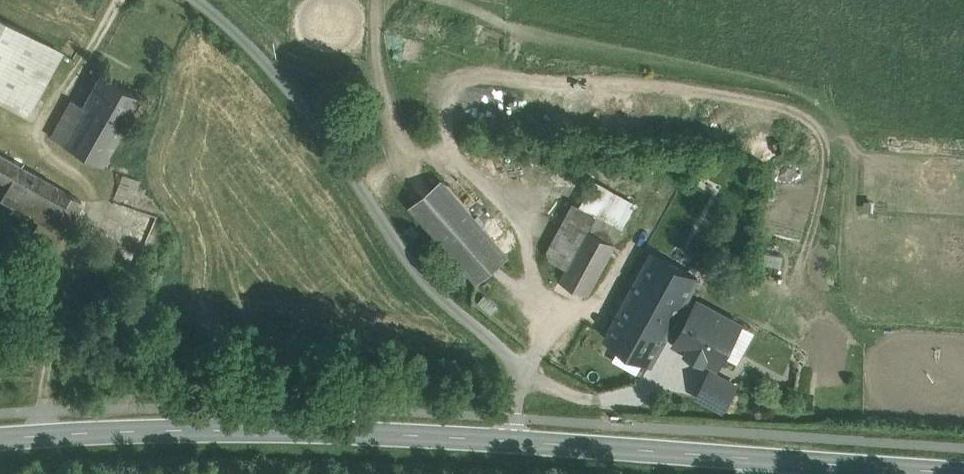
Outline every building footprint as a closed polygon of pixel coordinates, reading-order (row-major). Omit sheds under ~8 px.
[(7,23),(0,37),(0,93),(30,110),(61,54),(7,23)] [(140,98),(100,76),(85,104),(125,126),(140,98)] [(503,108),(504,88),(460,87),(460,107),(503,108)] [(125,126),(85,104),(82,108),(72,102),(54,138),(62,144),(103,166),(125,126)] [(24,195),(35,176),(0,157),(0,182),(24,195)] [(542,254),(552,260),(579,207),(619,228),(633,200),(582,174),(542,254)] [(117,192),(135,199),(142,182),(123,175),(117,192)] [(58,189),(35,176),(24,195),(16,209),(39,222),(58,189)] [(507,256),(442,180),(411,206),(476,282),(507,256)] [(39,222),(32,236),(56,249),(82,203),(58,189),(39,222)] [(114,201),(103,232),(146,246),(156,215),(114,201)] [(619,228),(579,207),(552,260),(567,267),(559,281),(586,294),(614,242),(619,228)] [(654,254),(608,338),(650,360),(696,278),(654,254)] [(498,308),(484,296),(477,304),(492,316),(498,308)] [(698,297),(671,346),(718,371),(745,322),(698,297)] [(710,369),(694,398),(723,414),(739,384),(710,369)]
